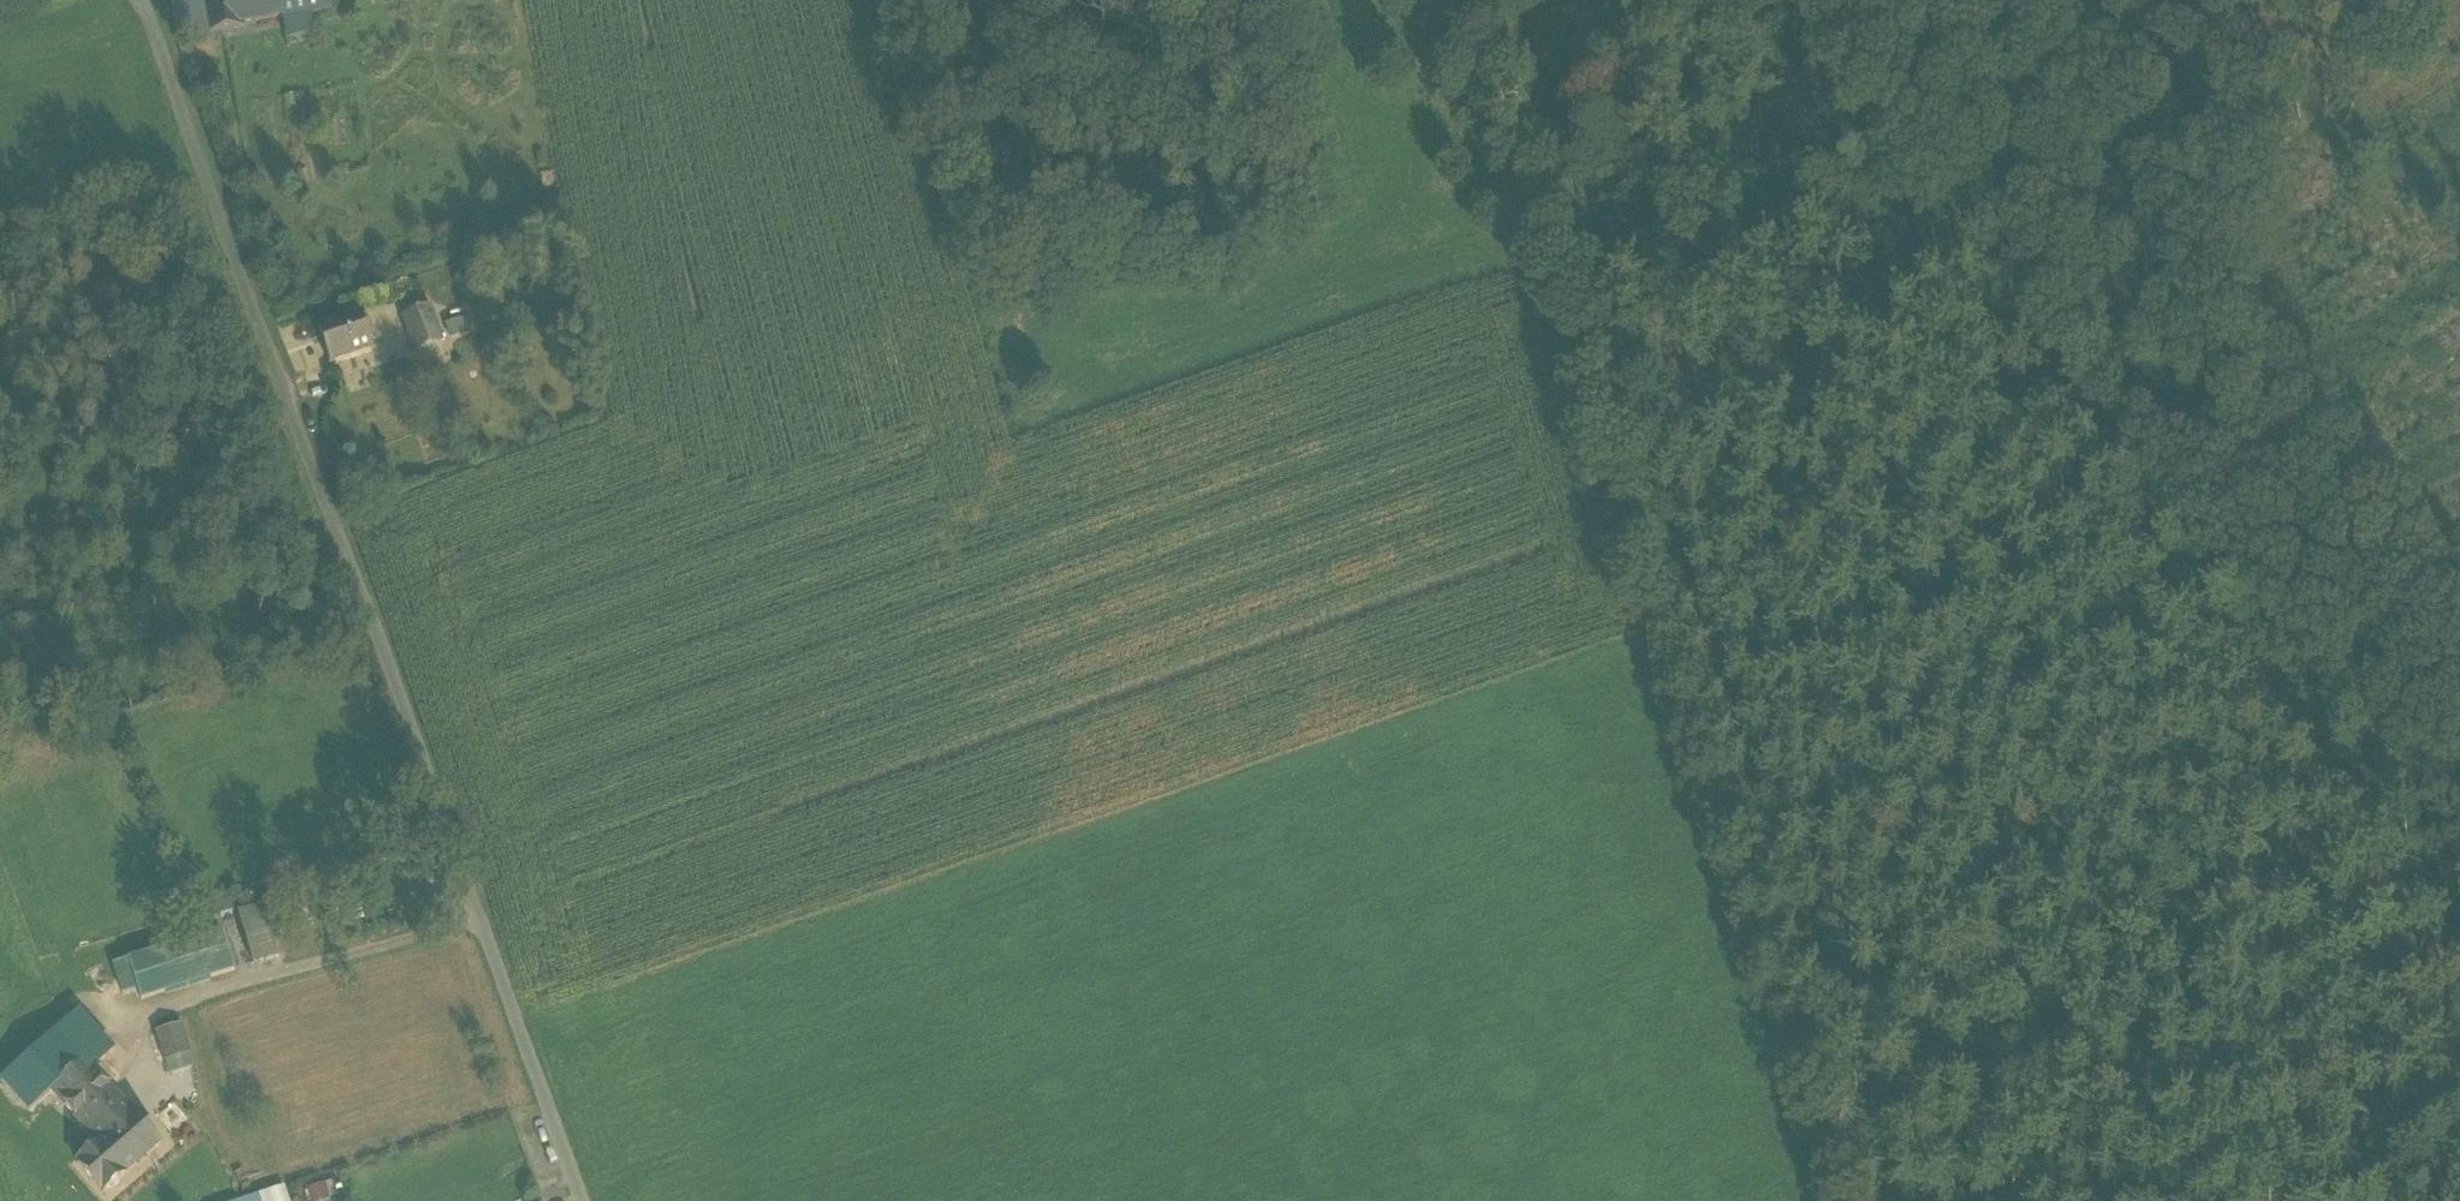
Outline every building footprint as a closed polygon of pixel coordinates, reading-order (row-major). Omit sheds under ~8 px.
[(242,29),(236,0),(204,0),(210,35),(242,29)] [(255,23),(280,18),(282,22),(331,12),(329,0),(251,0),(255,23)] [(429,311),(403,319),(414,354),(440,345),(429,311)] [(359,318),(317,334),(328,366),(371,351),(359,318)] [(242,909),(262,903),(258,889),(238,895),(242,909)] [(265,911),(251,915),(260,942),(274,938),(265,911)] [(141,1001),(234,971),(221,933),(128,962),(138,992),(141,1001)] [(138,992),(128,962),(113,966),(123,997),(138,992)] [(84,1061),(93,1071),(113,1052),(78,1014),(22,1065),(53,1100),(57,1097),(52,1092),(84,1061)] [(176,1029),(158,1035),(165,1058),(184,1052),(176,1029)] [(93,1071),(84,1061),(52,1092),(57,1097),(99,1144),(132,1115),(93,1071)] [(132,1115),(99,1144),(77,1165),(103,1195),(107,1190),(111,1191),(120,1184),(120,1179),(160,1144),(134,1114),(132,1115)] [(334,1195),(328,1180),(306,1190),(311,1200),(321,1200),(334,1195)] [(228,1200),(285,1200),(278,1185),(228,1200)]
